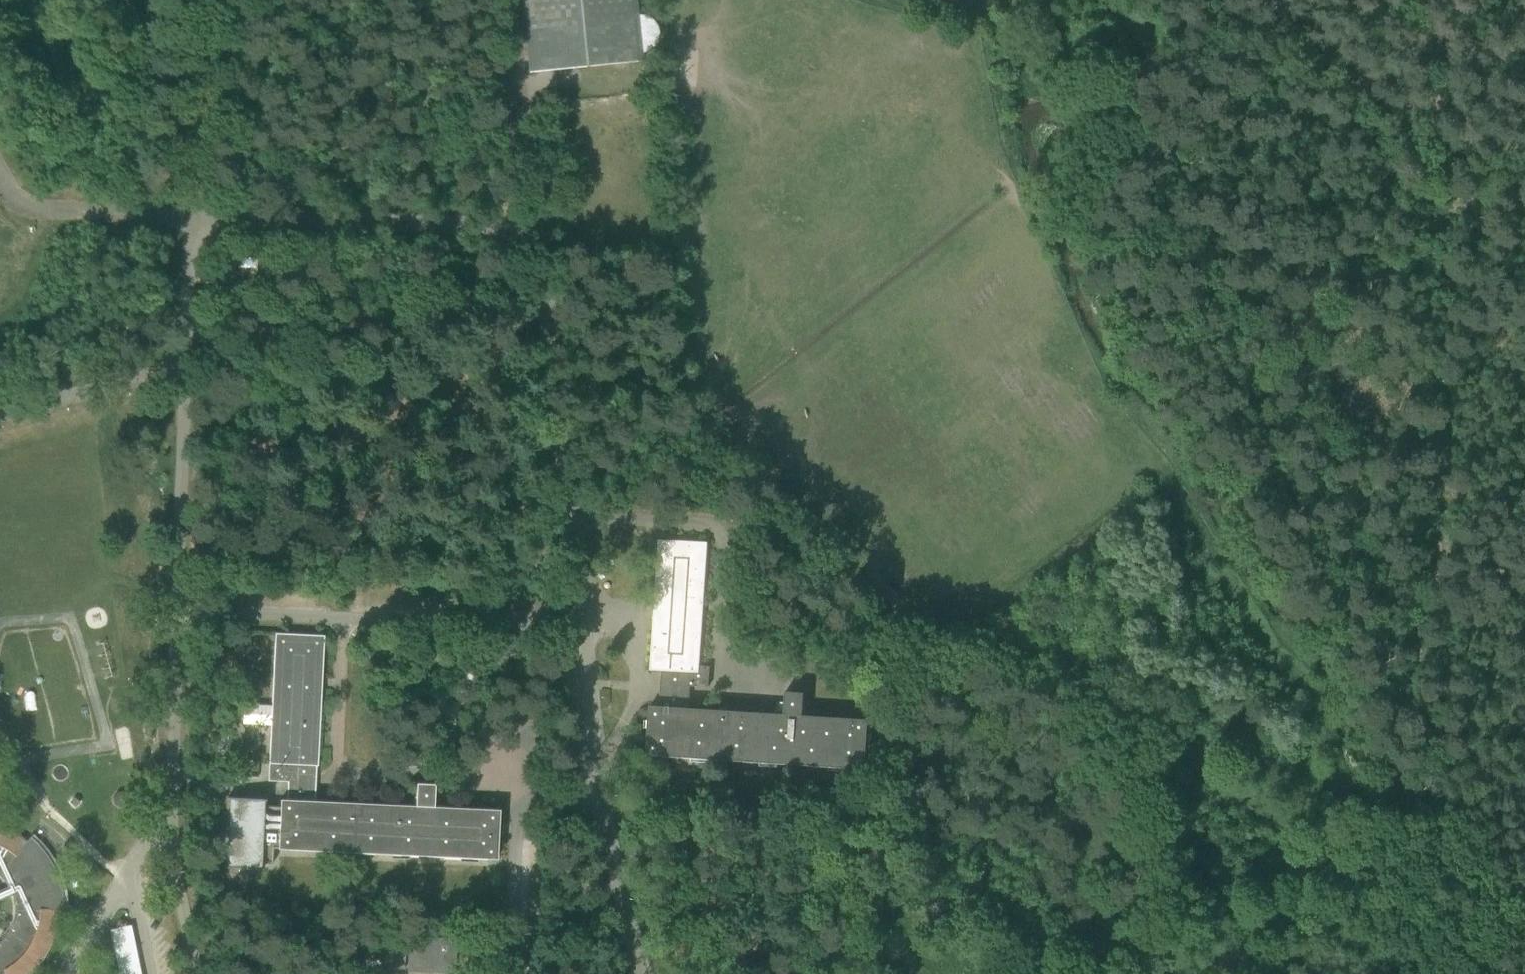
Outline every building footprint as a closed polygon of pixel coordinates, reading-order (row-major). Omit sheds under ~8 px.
[(526,53),(528,72),(530,72),(528,51),(624,42),(626,44),(629,47),(634,49),(638,51),(640,50),(641,52),(644,52),(645,51),(647,50),(649,49),(650,48),(651,47),(653,46),(654,44),(655,43),(656,41),(656,39),(657,38),(657,36),(657,34),(657,32),(657,29),(656,27),(656,25),(655,24),(654,22),(653,21),(651,20),(650,18),(648,17),(647,16),(645,16),(643,15),(641,15),(640,15),(638,15),(636,0),(521,0),(526,53)] [(803,715),(803,703),(804,692),(785,691),(784,714),(688,708),(690,685),(708,686),(710,666),(699,665),(707,542),(659,539),(650,669),(662,670),(659,706),(650,705),(646,754),(666,756),(865,768),(868,719),(803,715)] [(905,599),(876,569),(855,587),(884,617),(905,599)] [(433,806),(433,794),(434,783),(415,782),(414,805),(314,801),(316,765),(317,765),(324,635),(275,633),(267,780),(287,781),(286,799),(279,799),(279,805),(264,804),(264,799),(227,797),(227,799),(230,799),(227,865),(224,865),(224,867),(261,869),(261,867),(259,867),(260,862),(272,863),(272,848),(496,858),(499,809),(433,806)] [(28,973),(30,971),(32,969),(34,967),(35,965),(37,963),(39,961),(40,959),(42,957),(43,955),(45,953),(46,950),(47,948),(48,946),(50,943),(51,941),(52,938),(52,936),(53,933),(54,931),(55,928),(55,926),(56,923),(56,920),(56,918),(57,915),(57,912),(57,910),(67,910),(67,909),(63,909),(63,906),(63,903),(63,900),(63,897),(62,895),(62,892),(61,889),(61,886),(60,884),(59,881),(59,878),(58,876),(57,873),(56,870),(54,868),(53,865),(52,863),(50,860),(49,858),(47,856),(46,853),(44,851),(42,849),(41,847),(39,845),(37,843),(35,841),(33,839),(31,837),(33,834),(32,833),(26,841),(23,839),(21,838),(19,836),(17,835),(15,833),(12,832),(10,831),(8,830),(5,828),(3,827),(0,826),(0,877),(1,878),(4,881),(6,884),(7,886),(0,889),(0,899),(11,894),(12,897),(13,900),(13,903),(14,907),(14,911),(13,915),(12,919),(11,923),(10,927),(8,931),(5,935),(2,938),(0,940),(0,973),(27,973),(28,973)] [(109,929),(118,973),(140,973),(130,925),(109,929)] [(384,946),(382,967),(403,968),(406,938),(384,937),(384,946)] [(410,937),(408,969),(453,971),(456,940),(410,937)] [(359,944),(358,953),(360,953),(367,953),(367,945),(367,944),(359,944)]
